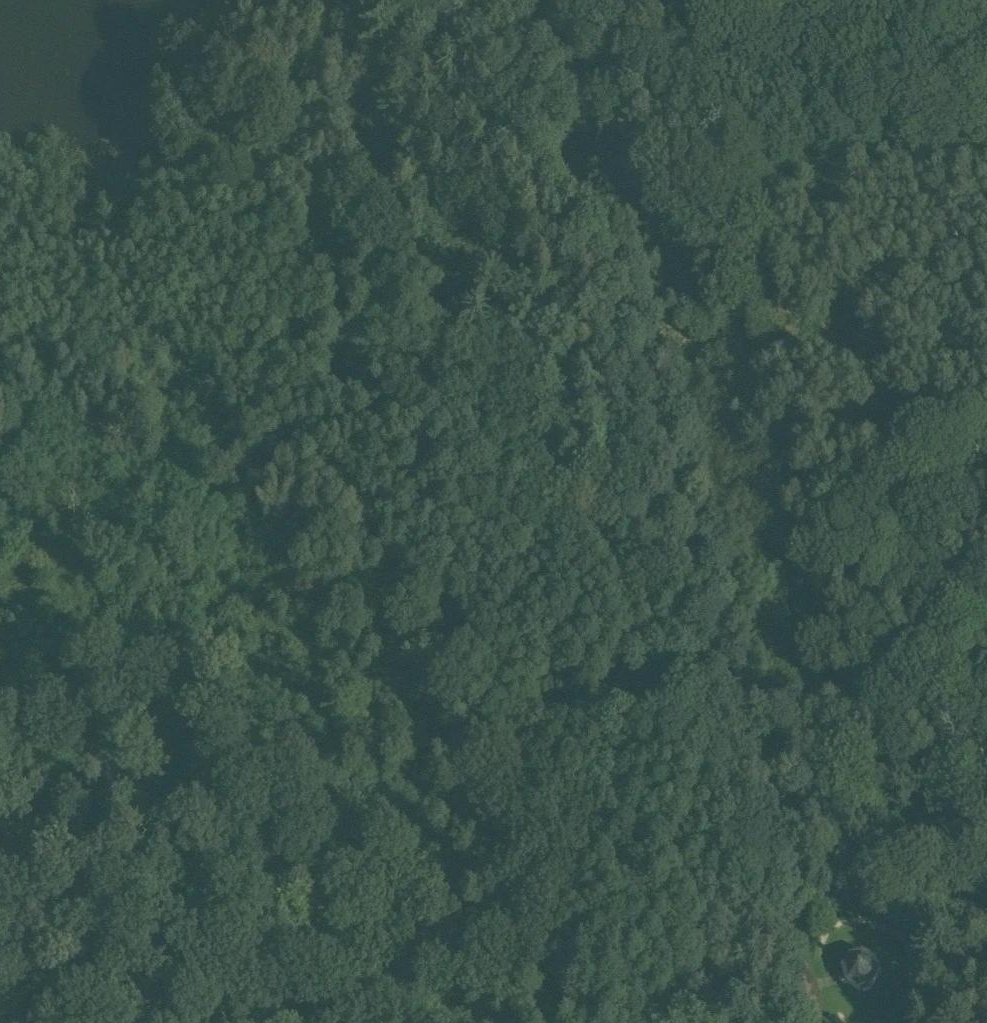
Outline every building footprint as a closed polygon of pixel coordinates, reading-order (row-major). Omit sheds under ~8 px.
[(860,955),(852,957),(853,960),(851,960),(845,971),(845,973),(840,974),(843,984),(848,983),(849,984),(860,991),(862,990),(863,993),(871,990),(870,988),(872,987),(879,976),(878,974),(882,973),(878,963),(876,964),(875,962),(863,957),(861,957),(860,955)]
